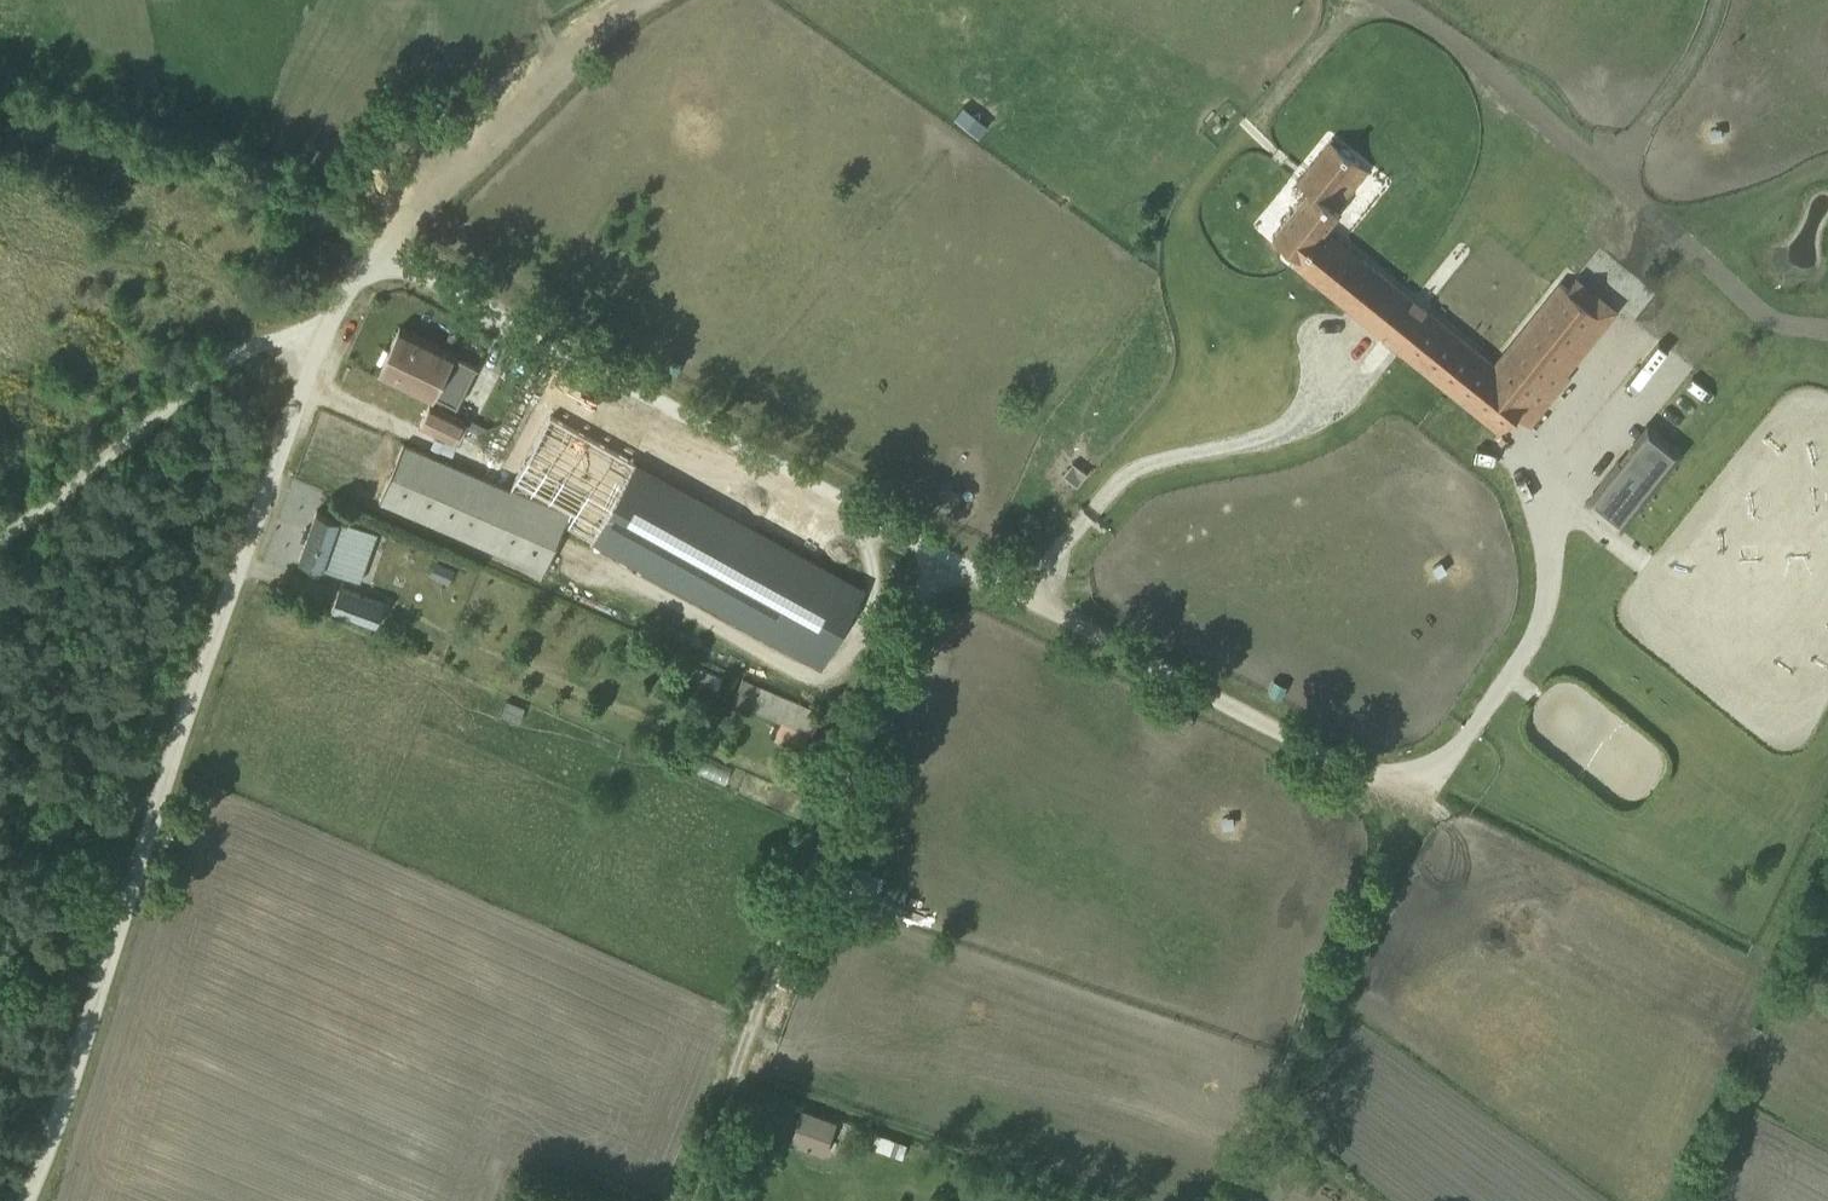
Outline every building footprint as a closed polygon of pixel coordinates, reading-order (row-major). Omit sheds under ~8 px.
[(1301,210),(1271,244),(1336,300),(1377,252),(1344,223),(1342,225),(1319,205),(1309,217),(1301,210)] [(477,362),(399,324),(377,370),(431,396),(429,400),(454,411),(477,362)] [(1507,404),(1517,408),(1522,394),(1552,405),(1566,368),(1548,361),(1541,382),(1518,374),(1507,404)] [(413,395),(402,416),(454,442),(464,421),(413,395)] [(643,439),(568,398),(526,475),(589,509),(577,530),(756,628),(797,553),(630,463),(643,439)] [(1384,457),(1396,445),(1359,412),(1348,424),(1384,457)] [(567,512),(404,442),(379,501),(542,570),(567,512)] [(377,531),(316,508),(297,558),(358,581),(377,531)] [(460,570),(437,560),(428,578),(451,589),(460,570)] [(388,604),(339,586),(330,610),(378,628),(388,604)] [(782,718),(774,735),(801,747),(818,708),(744,674),(733,697),(782,718)] [(845,1127),(806,1113),(793,1150),(832,1164),(845,1127)]
